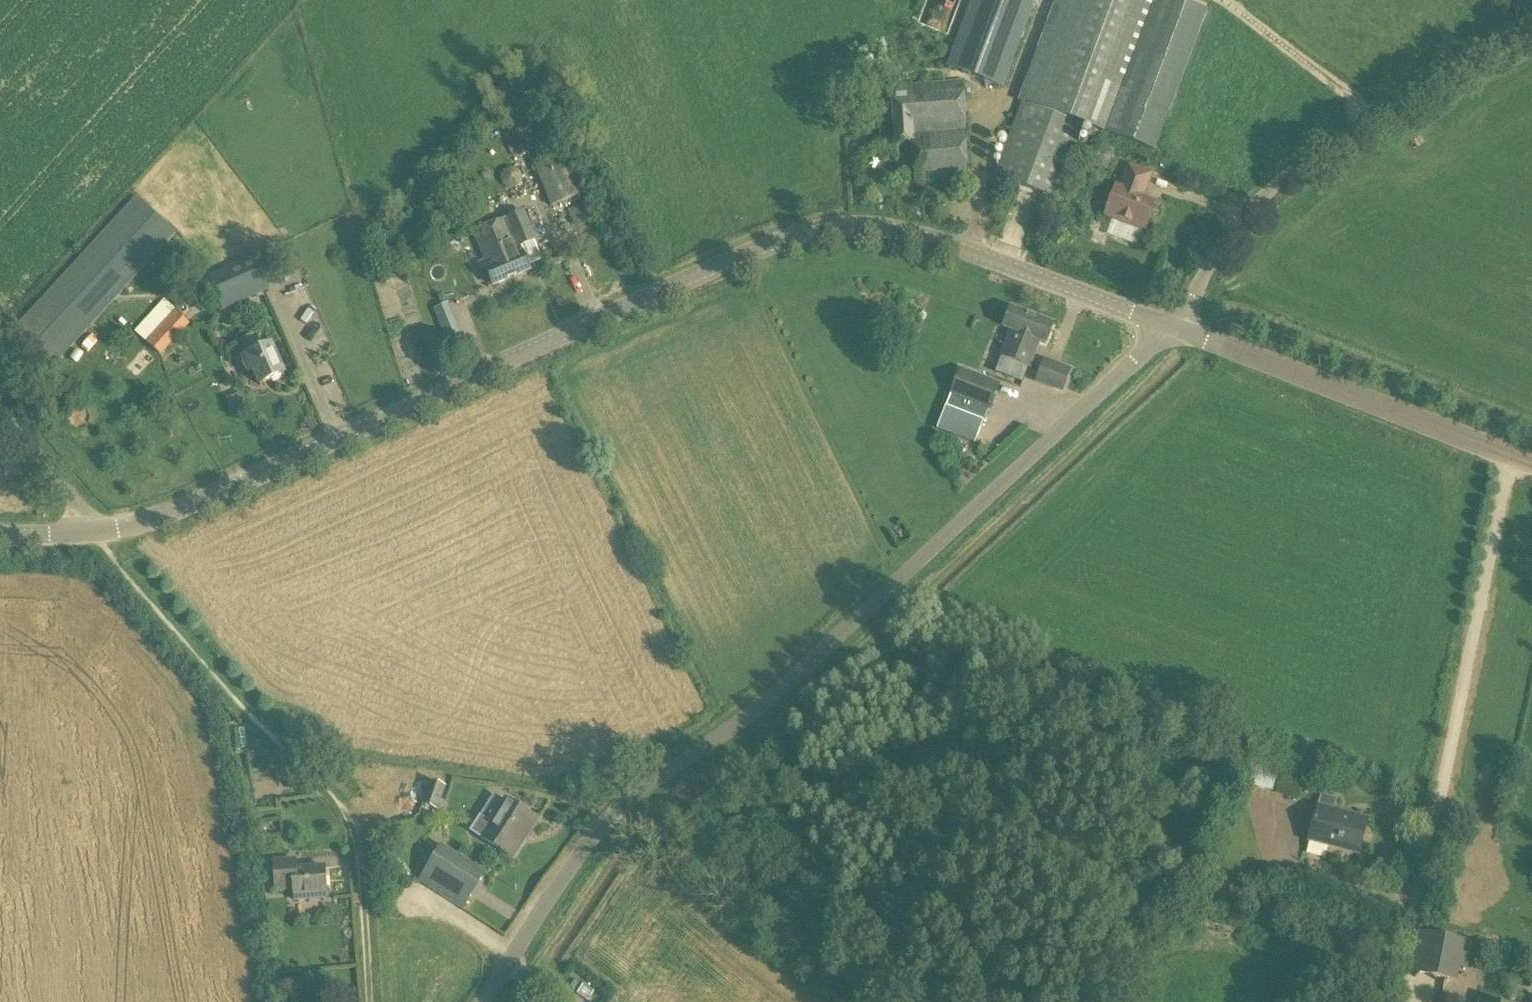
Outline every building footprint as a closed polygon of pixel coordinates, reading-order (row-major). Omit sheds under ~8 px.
[(1033,4),(1021,0),(973,0),(948,68),(1002,88),(1033,4)] [(1207,12),(1174,0),(1060,0),(1022,102),(1023,103),(996,177),(1057,199),(1084,125),(1114,136),(1155,151),(1207,12)] [(969,178),(964,84),(892,88),(895,144),(914,143),(916,181),(969,178)] [(551,207),(592,190),(573,146),(533,163),(551,207)] [(1115,151),(1103,146),(1095,167),(1107,172),(1115,151)] [(1142,200),(1152,173),(1128,165),(1120,188),(1116,187),(1105,217),(1146,232),(1155,205),(1142,200)] [(45,377),(176,234),(136,197),(4,340),(45,377)] [(492,284),(530,269),(520,246),(536,240),(524,213),(474,234),(488,267),(485,267),(492,284)] [(222,311),(270,290),(255,256),(207,277),(222,311)] [(161,356),(190,324),(174,310),(175,309),(164,299),(134,332),(161,356)] [(434,309),(440,324),(454,318),(448,304),(434,309)] [(321,324),(320,306),(300,308),(301,325),(321,324)] [(1046,345),(1054,325),(1010,309),(1003,328),(1011,331),(1001,356),(1029,367),(1039,342),(1046,345)] [(259,351),(252,335),(238,341),(245,357),(244,358),(250,372),(255,370),(261,385),(285,374),(272,346),(259,351)] [(1062,391),(1070,371),(1044,361),(1036,381),(1062,391)] [(990,409),(999,384),(960,369),(951,394),(990,409)] [(964,414),(956,437),(974,444),(983,421),(964,414)] [(1297,799),(1303,776),(1281,770),(1275,793),(1297,799)] [(438,811),(446,787),(430,781),(422,805),(438,811)] [(1358,854),(1367,821),(1333,811),(1336,799),(1321,795),(1308,841),(1358,854)] [(489,822),(481,816),(471,831),(513,858),(521,846),(519,845),(536,820),(510,803),(511,801),(505,797),(489,822)] [(463,910),(486,873),(441,845),(418,882),(463,910)] [(298,871),(298,862),(274,863),(276,890),(294,889),(294,896),(295,896),(295,901),(327,899),(326,893),(327,893),(325,869),(298,871)] [(1466,970),(1472,942),(1419,931),(1410,973),(1456,983),(1459,969),(1466,970)]
